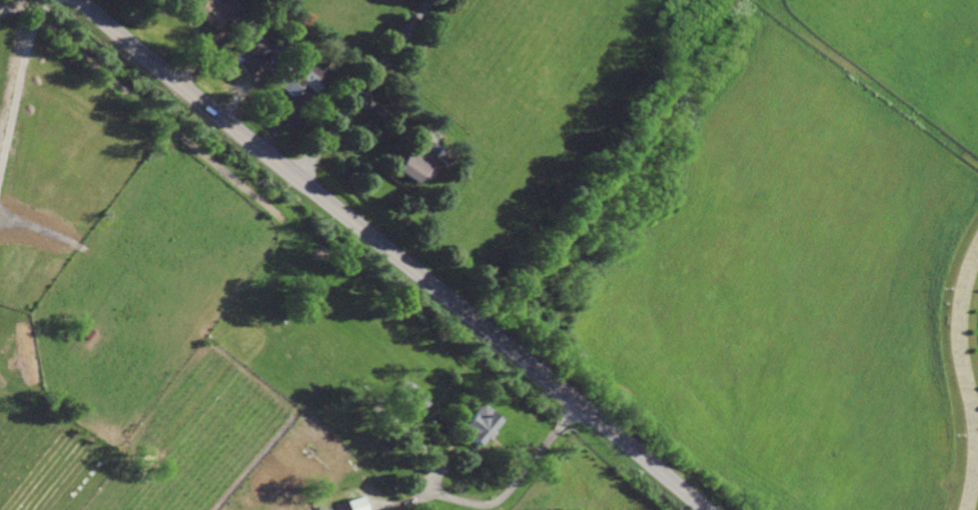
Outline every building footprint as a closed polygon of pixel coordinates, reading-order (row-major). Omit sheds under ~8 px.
[(185,2),(183,0),(213,0),(216,3),(219,0),(234,0),(229,5),(229,4),(226,2),(221,7),(224,10),(230,15),(220,26),(217,29),(209,23),(208,24),(197,14),(195,15),(193,14),(192,12),(183,5),(185,2)] [(253,32),(247,28),(251,23),(256,27),(253,32)] [(286,49),(285,49),(278,43),(277,42),(285,32),(294,40),(286,49)] [(268,55),(254,72),(248,67),(245,70),(233,60),(244,46),(246,48),(248,49),(251,52),(256,45),(268,55)] [(320,72),(325,66),(332,72),(315,93),(314,92),(304,84),(303,83),(292,96),(286,91),(282,89),(275,83),(287,68),(300,79),(311,65),(320,72)] [(446,165),(434,157),(435,156),(441,147),(453,156),(446,165)] [(428,180),(422,176),(415,186),(402,177),(401,176),(394,171),(391,169),(405,148),(415,155),(422,160),(435,169),(428,180)] [(488,437),(486,439),(482,436),(475,444),(473,442),(470,440),(456,429),(477,403),(497,419),(490,428),(493,431),(491,433),(488,437)] [(460,468),(455,461),(462,456),(467,463),(460,468)] [(364,495),(368,509),(349,509),(347,500),(362,496),(364,495)]
